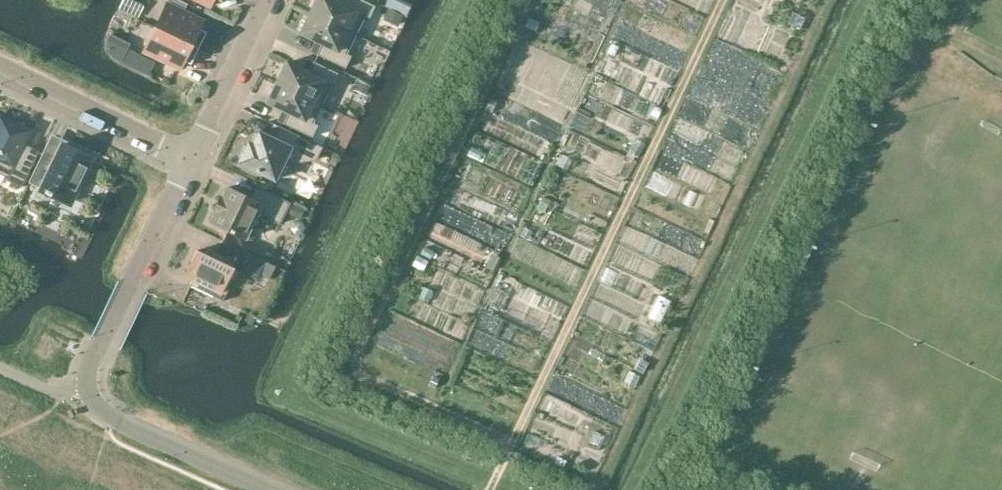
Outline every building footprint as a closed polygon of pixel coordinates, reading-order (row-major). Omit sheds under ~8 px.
[(180,0),(170,0),(168,4),(166,3),(155,27),(198,48),(203,37),(197,34),(203,21),(184,12),(188,4),(180,0)] [(341,3),(334,0),(317,0),(310,13),(356,35),(365,16),(369,18),(375,6),(362,0),(343,0),(341,3)] [(403,17),(389,10),(384,20),(398,27),(403,17)] [(347,54),(356,35),(310,13),(301,33),(322,43),(317,54),(345,68),(351,56),(347,54)] [(192,59),(198,48),(155,27),(143,52),(180,69),(186,56),(192,59)] [(147,75),(153,61),(128,49),(130,44),(110,34),(108,40),(108,50),(114,57),(118,60),(147,75)] [(308,72),(287,62),(277,82),(322,104),(337,73),(313,62),(308,72)] [(313,123),(322,104),(277,82),(267,102),(289,113),(283,123),(312,137),(318,125),(313,123)] [(370,87),(359,82),(355,90),(366,95),(370,87)] [(7,177),(6,180),(21,187),(39,151),(24,144),(30,131),(0,116),(0,174),(7,177)] [(247,146),(243,144),(237,157),(241,159),(239,162),(275,180),(284,161),(290,164),(296,150),(309,156),(316,143),(279,126),(273,139),(259,132),(258,134),(254,132),(252,136),(256,138),(253,144),(248,142),(247,146)] [(92,160),(59,145),(54,156),(43,151),(28,183),(58,197),(69,202),(74,191),(76,192),(92,160)] [(222,198),(220,197),(213,211),(215,211),(210,222),(229,231),(233,233),(244,238),(257,212),(280,223),(290,202),(256,186),(250,199),(227,188),(222,198)] [(303,208),(291,203),(287,212),(299,217),(303,208)] [(269,278),(275,266),(265,261),(222,240),(216,252),(208,248),(205,254),(196,250),(184,275),(193,279),(190,285),(223,301),(233,280),(228,277),(233,267),(256,279),(259,274),(269,278)]
